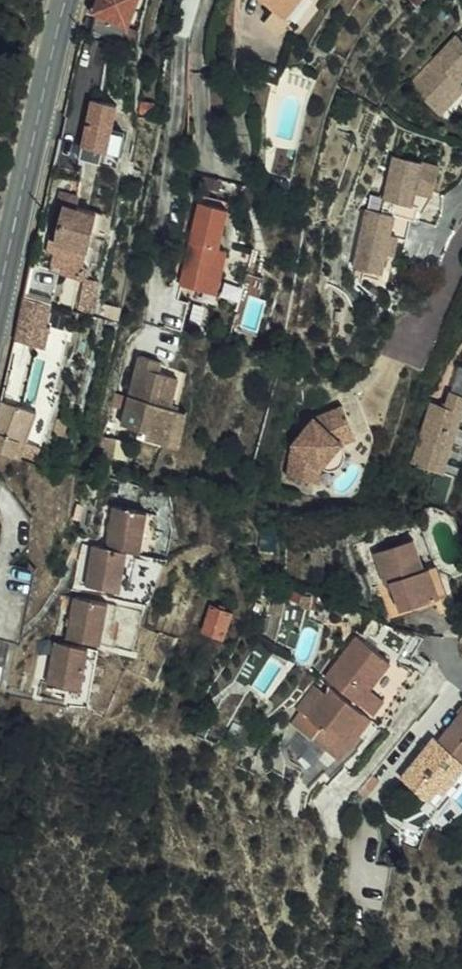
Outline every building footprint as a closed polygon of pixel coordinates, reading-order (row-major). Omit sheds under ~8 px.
[(96,11),(128,21),(136,0),(100,0),(96,11)] [(283,8),(273,24),(289,35),(300,19),(295,15),(305,0),(271,0),(283,8)] [(295,15),(300,19),(313,0),(305,0),(295,15)] [(90,34),(140,41),(142,31),(95,17),(90,34)] [(411,88),(421,97),(426,91),(446,108),(461,89),(461,83),(458,80),(461,75),(461,41),(455,35),(411,88)] [(129,101),(140,102),(141,90),(129,89),(129,101)] [(91,97),(81,154),(108,159),(118,102),(91,97)] [(394,155),(382,212),(411,218),(419,179),(437,183),(440,165),(394,155)] [(419,179),(411,218),(420,220),(434,194),(437,183),(419,179)] [(82,200),(52,195),(49,210),(45,209),(43,214),(46,215),(44,230),(75,237),(82,200)] [(228,208),(202,202),(183,285),(219,293),(229,248),(219,246),(228,208)] [(382,212),(367,209),(355,265),(382,270),(390,231),(407,235),(411,218),(382,212)] [(394,250),(397,233),(390,231),(387,248),(394,250)] [(48,345),(55,300),(23,295),(16,340),(48,345)] [(163,399),(172,370),(152,365),(154,355),(135,350),(114,419),(132,425),(131,430),(162,438),(171,402),(163,399)] [(461,418),(461,367),(456,365),(442,408),(434,405),(414,466),(444,475),(461,418)] [(304,451),(328,427),(343,423),(342,421),(358,416),(352,389),(298,401),(275,427),(268,459),(299,465),(304,451)] [(4,396),(0,411),(0,449),(18,454),(21,438),(29,439),(34,415),(17,411),(19,399),(4,396)] [(162,438),(170,440),(181,405),(171,402),(162,438)] [(311,454),(314,454),(317,453),(321,452),(324,450),(327,447),(329,444),(330,440),(330,437),(330,433),(329,429),(328,427),(304,451),(307,453),(311,454)] [(148,538),(117,532),(109,573),(97,571),(90,612),(121,617),(128,576),(141,579),(148,538)] [(429,588),(422,590),(412,562),(375,575),(385,604),(392,602),(402,632),(439,618),(429,588)] [(234,620),(214,614),(210,626),(229,632),(234,620)] [(68,661),(102,667),(109,627),(76,621),(68,661)] [(201,651),(220,658),(229,632),(210,626),(201,651)] [(408,685),(422,666),(397,649),(384,667),(408,685)] [(358,657),(324,699),(357,725),(368,711),(390,683),(358,657)] [(52,707),(84,713),(91,672),(59,667),(52,707)] [(317,747),(308,758),(323,771),(332,760),(338,764),(361,734),(330,709),(306,739),(317,747)] [(368,711),(357,725),(364,730),(375,717),(368,711)] [(438,760),(434,757),(401,798),(428,819),(437,808),(440,810),(448,806),(461,787),(461,730),(438,760)] [(323,771),(328,775),(338,764),(332,760),(323,771)] [(448,806),(443,812),(450,817),(461,800),(461,787),(448,806)] [(437,808),(428,819),(435,823),(443,812),(440,810),(437,808)]
